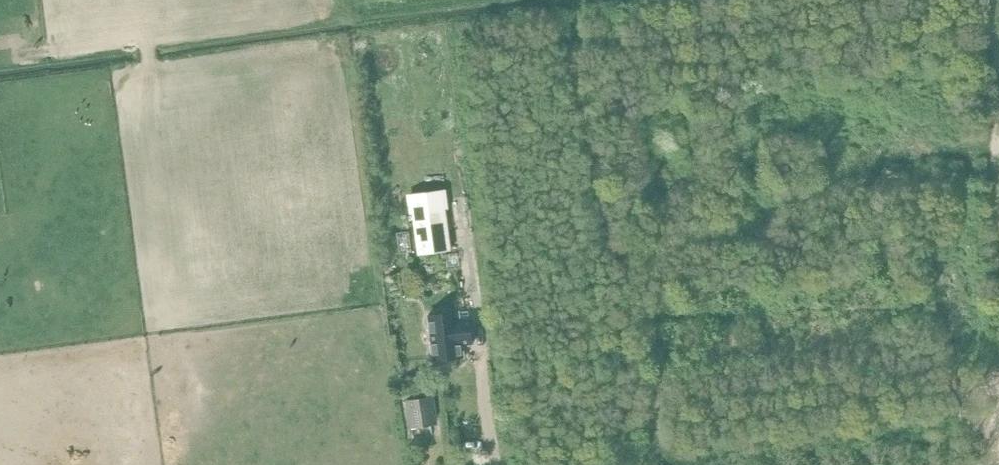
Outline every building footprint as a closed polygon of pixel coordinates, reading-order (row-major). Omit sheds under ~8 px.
[(443,190),(410,194),(418,254),(451,250),(443,190)] [(473,343),(470,322),(460,323),(459,315),(429,318),(433,360),(464,357),(462,345),(473,343)] [(418,387),(406,389),(411,429),(431,426),(430,418),(436,417),(433,397),(419,399),(418,387)]
